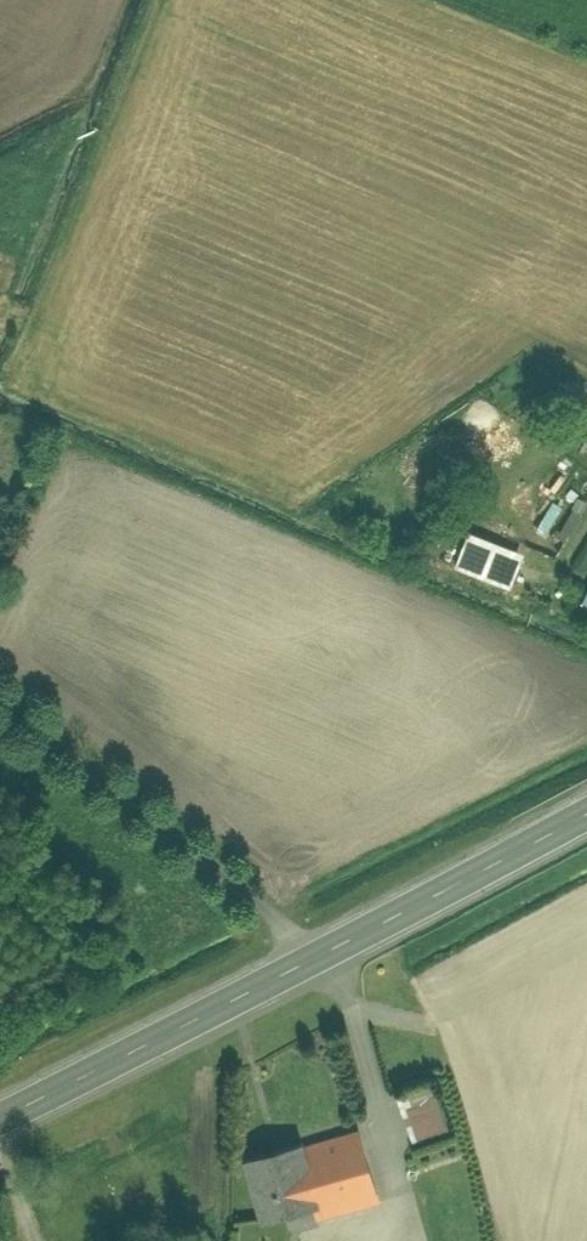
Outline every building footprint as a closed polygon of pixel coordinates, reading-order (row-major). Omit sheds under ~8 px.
[(564,537),(577,514),(569,510),(556,533),(564,537)] [(579,604),(586,607),(586,583),(579,604)] [(432,1080),(395,1094),(415,1149),(452,1135),(432,1080)] [(303,1135),(242,1153),(262,1220),(285,1213),(291,1235),(320,1226),(318,1219),(383,1200),(361,1126),(305,1142),(303,1135)]
